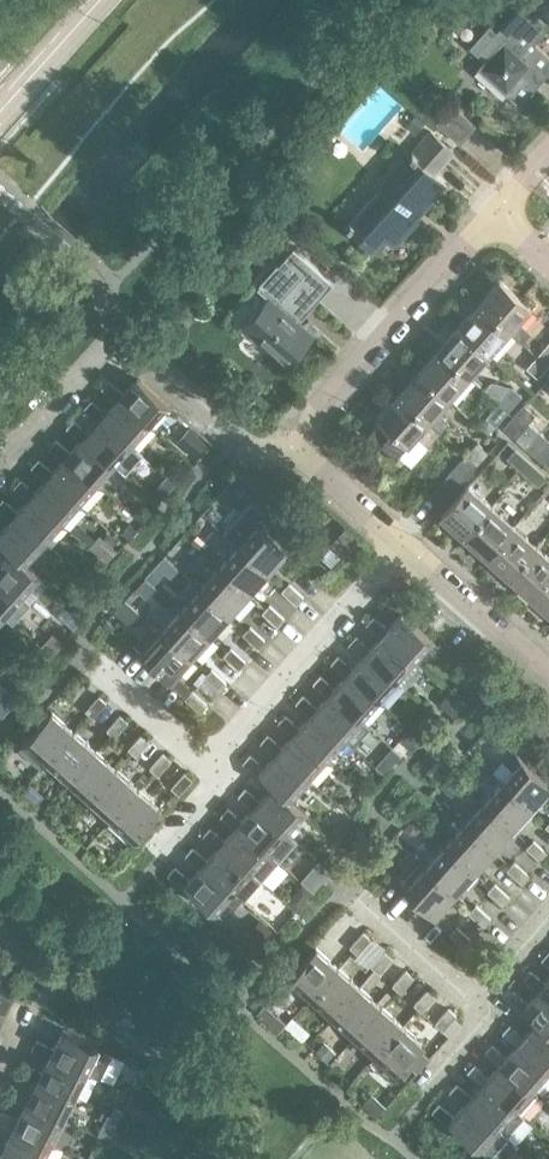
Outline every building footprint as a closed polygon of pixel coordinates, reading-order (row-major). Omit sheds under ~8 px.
[(548,17),(548,3),(546,0),(532,0),(529,3),(547,19),(548,17)] [(536,43),(548,29),(521,5),(496,32),(489,26),(471,46),(486,59),(478,68),(519,105),(548,73),(548,55),(536,43)] [(459,142),(476,123),(452,103),(436,121),(459,142)] [(408,125),(415,132),(426,120),(418,114),(408,125)] [(434,174),(454,151),(431,131),(411,153),(407,149),(377,183),(381,187),(347,225),(373,248),(385,234),(397,244),(418,220),(415,218),(446,184),(434,174)] [(313,335),(295,319),(331,280),(294,247),(258,287),(268,297),(243,324),(287,364),(313,335)] [(499,280),(478,303),(509,331),(510,329),(522,340),(532,330),(519,319),(530,307),(499,280)] [(509,331),(478,303),(458,326),(489,353),(509,331)] [(489,353),(458,326),(438,348),(469,376),(489,353)] [(548,363),(548,339),(536,354),(547,365),(548,363)] [(469,376),(438,348),(418,371),(449,398),(469,376)] [(547,365),(536,354),(526,365),(537,376),(547,365)] [(449,398),(418,371),(398,393),(429,420),(441,430),(449,421),(446,418),(445,414),(439,409),(449,398)] [(168,402),(137,374),(123,391),(108,378),(101,386),(116,398),(119,395),(150,422),(168,402)] [(507,410),(508,409),(522,393),(513,384),(498,401),(507,410)] [(428,444),(441,430),(429,420),(398,393),(378,417),(382,421),(370,434),(396,458),(417,434),(428,444)] [(119,395),(116,398),(105,410),(91,397),(84,405),(98,418),(101,415),(132,442),(150,422),(119,395)] [(507,410),(498,401),(485,416),(495,424),(507,410)] [(503,425),(515,436),(536,412),(523,401),(503,425)] [(101,415),(98,418),(87,430),(73,417),(66,425),(80,438),(84,434),(114,462),(132,442),(101,415)] [(197,458),(210,443),(188,425),(176,440),(197,458)] [(548,438),(539,429),(525,445),(535,454),(548,438)] [(84,434),(80,438),(70,450),(55,437),(48,445),(63,458),(66,454),(97,482),(114,462),(84,434)] [(543,461),(548,455),(548,438),(535,454),(543,461)] [(440,504),(485,454),(473,444),(428,494),(440,504)] [(522,470),(531,460),(515,446),(506,456),(522,470)] [(66,454),(63,458),(52,470),(38,457),(31,465),(45,478),(48,474),(79,502),(97,482),(66,454)] [(537,483),(546,473),(531,460),(522,470),(537,483)] [(48,474),(45,478),(34,490),(20,477),(13,485),(27,497),(30,494),(61,522),(79,502),(48,474)] [(237,474),(223,490),(232,499),(246,482),(237,474)] [(176,483),(166,475),(158,484),(167,493),(176,483)] [(542,486),(545,488),(538,496),(541,498),(548,490),(548,478),(542,486)] [(469,483),(441,514),(464,535),(492,504),(469,483)] [(27,497),(16,509),(2,496),(0,499),(0,509),(9,517),(12,514),(43,541),(61,522),(30,494),(27,497)] [(153,509),(142,500),(133,511),(144,520),(153,509)] [(224,531),(232,538),(239,545),(269,571),(288,549),(266,529),(273,520),(251,501),(224,531)] [(492,504),(464,535),(486,555),(514,524),(492,504)] [(215,520),(222,513),(213,505),(207,511),(215,520)] [(9,517),(0,528),(0,538),(10,546),(26,561),(43,541),(12,514),(9,517)] [(130,521),(121,531),(129,538),(137,528),(130,521)] [(514,524),(486,555),(509,575),(537,544),(514,524)] [(331,566),(358,539),(345,525),(339,531),(335,527),(324,537),(330,543),(319,553),(331,566)] [(105,538),(95,549),(108,560),(117,549),(105,538)] [(213,560),(220,566),(250,593),(269,571),(239,545),(232,538),(213,560)] [(509,575),(531,595),(548,575),(548,555),(537,544),(509,575)] [(26,561),(10,546),(0,557),(0,574),(30,601),(48,581),(40,573),(26,561)] [(179,568),(164,554),(146,573),(155,581),(165,571),(171,577),(179,568)] [(220,566),(201,587),(230,614),(250,593),(220,566)] [(4,614),(12,621),(30,601),(0,574),(0,610),(4,614)] [(531,595),(548,611),(548,575),(531,595)] [(155,585),(145,576),(136,587),(145,596),(155,585)] [(297,603),(304,595),(289,581),(281,589),(297,603)] [(75,583),(65,595),(71,601),(82,589),(75,583)] [(201,587),(182,609),(211,635),(230,614),(201,587)] [(140,610),(125,598),(115,611),(129,623),(140,610)] [(277,624),(285,616),(270,602),(262,611),(277,624)] [(182,609),(163,630),(192,657),(211,635),(182,609)] [(403,611),(402,612),(388,628),(373,614),(366,623),(381,636),(384,632),(414,659),(433,638),(403,611)] [(78,623),(70,617),(67,621),(74,627),(78,623)] [(115,625),(107,618),(103,623),(111,629),(115,625)] [(258,646),(265,638),(250,624),(243,633),(258,646)] [(163,630),(143,652),(173,679),(192,657),(163,630)] [(63,641),(52,631),(39,646),(49,656),(63,641)] [(384,632),(381,636),(371,647),(356,634),(348,642),(363,656),(367,652),(397,679),(405,686),(423,666),(414,659),(384,632)] [(239,668),(246,659),(231,646),(224,654),(239,668)] [(367,652),(363,656),(353,667),(338,654),(331,662),(346,675),(349,672),(379,699),(397,679),(367,652)] [(219,689),(227,681),(212,667),(204,675),(219,689)] [(349,672),(346,675),(335,687),(321,673),(313,682),(328,695),(331,691),(361,718),(379,699),(349,672)] [(16,675),(8,684),(15,689),(22,681),(16,675)] [(478,688),(469,681),(459,694),(468,701),(478,688)] [(8,688),(3,694),(12,701),(17,696),(8,688)] [(200,711),(208,702),(192,688),(185,697),(200,711)] [(454,715),(465,702),(450,689),(439,702),(454,715)] [(331,691),(328,695),(318,706),(303,693),(295,702),(310,715),(313,711),(343,738),(361,718),(331,691)] [(93,716),(107,701),(99,694),(85,709),(93,716)] [(528,721),(544,734),(548,728),(548,716),(540,708),(528,721)] [(53,710),(26,740),(20,747),(42,767),(48,760),(75,730),(53,710)] [(313,711),(310,715),(300,726),(285,712),(278,721),(293,735),(296,731),(326,758),(343,738),(313,711)] [(114,735),(128,720),(120,713),(107,728),(114,735)] [(410,747),(420,735),(410,726),(399,738),(410,747)] [(75,730),(48,760),(70,779),(96,749),(75,730)] [(296,731),(293,735),(283,746),(268,732),(260,741),(275,754),(278,751),(308,778),(326,758),(296,731)] [(136,754),(149,739),(141,732),(128,747),(136,754)] [(408,747),(398,739),(393,745),(402,753),(408,747)] [(384,772),(401,754),(392,746),(375,764),(384,772)] [(96,749),(70,779),(91,798),(118,768),(96,749)] [(278,751),(275,754),(265,765),(250,752),(242,760),(257,774),(261,770),(274,783),(291,797),(308,778),(278,751)] [(157,774),(171,759),(163,752),(150,767),(157,774)] [(470,761),(463,754),(449,768),(456,775),(470,761)] [(523,758),(503,781),(533,807),(548,789),(548,782),(523,758)] [(118,768),(91,798),(112,817),(139,787),(118,768)] [(179,793),(192,778),(185,771),(171,786),(179,793)] [(451,794),(461,783),(449,773),(440,784),(451,794)] [(533,807),(503,781),(484,802),(513,828),(533,807)] [(291,797),(274,783),(260,799),(245,787),(238,794),(252,807),(256,803),(287,830),(305,810),(291,797)] [(139,787),(112,817),(134,837),(161,807),(139,787)] [(358,800),(350,792),(341,801),(350,809),(358,800)] [(513,828),(484,802),(465,823),(494,850),(513,828)] [(256,803),(252,807),(242,819),(228,806),(221,814),(235,827),(239,823),(269,850),(287,830),(256,803)] [(413,816),(402,826),(409,833),(417,832),(423,826),(413,816)] [(339,837),(348,829),(340,821),(331,830),(339,837)] [(239,823),(235,827),(224,839),(210,826),(203,834),(217,847),(221,842),(252,870),(262,880),(280,860),(269,850),(239,823)] [(494,850),(465,823),(446,845),(475,871),(494,850)] [(534,838),(527,847),(542,860),(548,852),(534,838)] [(221,842),(217,847),(207,858),(192,846),(185,854),(199,866),(203,862),(234,890),(252,870),(221,842)] [(475,871),(446,845),(427,866),(456,893),(475,871)] [(338,862),(329,854),(322,861),(331,869),(338,862)] [(523,882),(530,873),(514,860),(507,868),(523,882)] [(203,862),(199,866),(189,878),(175,865),(168,873),(183,887),(186,884),(226,920),(244,899),(234,890),(203,862)] [(456,893),(427,866),(407,888),(436,915),(456,893)] [(323,877),(312,868),(302,880),(313,889),(323,877)] [(286,901),(296,910),(312,891),(302,882),(286,901)] [(503,903),(510,895),(495,882),(488,890),(503,903)] [(484,925),(491,917),(476,903),(469,911),(484,925)] [(271,927),(260,917),(251,927),(261,937),(271,927)] [(465,946),(472,938),(457,924),(450,933),(465,946)] [(358,952),(372,937),(364,930),(350,945),(358,952)] [(373,936),(372,937),(358,952),(353,957),(365,968),(384,946),(373,936)] [(339,965),(317,945),(316,945),(288,975),(311,996),(339,965)] [(368,988),(381,973),(379,971),(393,956),(385,949),(371,964),(376,968),(362,983),(368,988)] [(360,984),(339,965),(311,996),(333,1015),(360,984)] [(400,991),(414,975),(406,968),(392,983),(400,991)] [(546,983),(531,969),(523,978),(538,991),(542,988),(548,994),(548,979),(546,983)] [(382,1004),(360,984),(333,1015),(355,1034),(382,1004)] [(422,1010),(436,994),(428,987),(414,1003),(422,1010)] [(0,988),(0,1011),(9,992),(0,988)] [(538,991),(528,1003),(513,989),(506,998),(521,1011),(524,1007),(538,1020),(548,1030),(548,994),(542,988),(538,991)] [(279,1030),(287,1021),(265,1003),(257,1012),(279,1030)] [(404,1023),(382,1004),(355,1034),(376,1054),(404,1023)] [(443,1029),(444,1028),(457,1014),(449,1006),(435,1022),(443,1029)] [(304,1039),(310,1032),(292,1016),(286,1023),(304,1039)] [(538,1020),(523,1035),(509,1023),(502,1031),(516,1044),(520,1039),(548,1065),(548,1030),(538,1020)] [(426,1043),(404,1023),(376,1054),(399,1074),(426,1043)] [(64,1028),(54,1048),(36,1038),(31,1049),(49,1058),(51,1053),(88,1071),(98,1076),(100,1077),(113,1053),(64,1028)] [(327,1060),(336,1050),(325,1039),(315,1049),(327,1060)] [(516,1044),(506,1055),(492,1043),(484,1050),(499,1063),(502,1059),(533,1087),(548,1069),(548,1065),(520,1039),(516,1044)] [(51,1053),(49,1058),(43,1070),(25,1062),(20,1072),(38,1080),(40,1076),(76,1095),(86,1099),(98,1076),(88,1071),(51,1053)] [(502,1059),(499,1063),(488,1075),(474,1062),(467,1070),(481,1083),(484,1079),(522,1113),(540,1093),(533,1087),(502,1059)] [(140,1085),(143,1077),(137,1074),(133,1082),(140,1085)] [(40,1076),(38,1080),(31,1094),(13,1085),(7,1095),(26,1104),(28,1100),(64,1118),(76,1095),(40,1076)] [(484,1079),(481,1083),(471,1095),(456,1082),(449,1090),(463,1103),(467,1099),(507,1135),(525,1115),(522,1113),(484,1079)] [(386,1104),(372,1091),(361,1102),(375,1115),(386,1104)] [(467,1099),(463,1103),(453,1114),(439,1101),(432,1110),(447,1123),(449,1120),(489,1155),(507,1135),(467,1099)] [(26,1104),(19,1118),(0,1109),(0,1110),(0,1121),(14,1128),(16,1124),(52,1142),(64,1118),(28,1100),(26,1104)] [(124,1109),(115,1105),(112,1111),(121,1115),(124,1109)] [(109,1139),(119,1116),(103,1109),(100,1117),(103,1119),(97,1133),(109,1139)] [(14,1128),(7,1142),(0,1138),(0,1151),(2,1152),(4,1147),(28,1158),(44,1158),(52,1142),(16,1124),(14,1128)] [(2,1152),(0,1156),(0,1158),(28,1158),(4,1147),(2,1152)]
